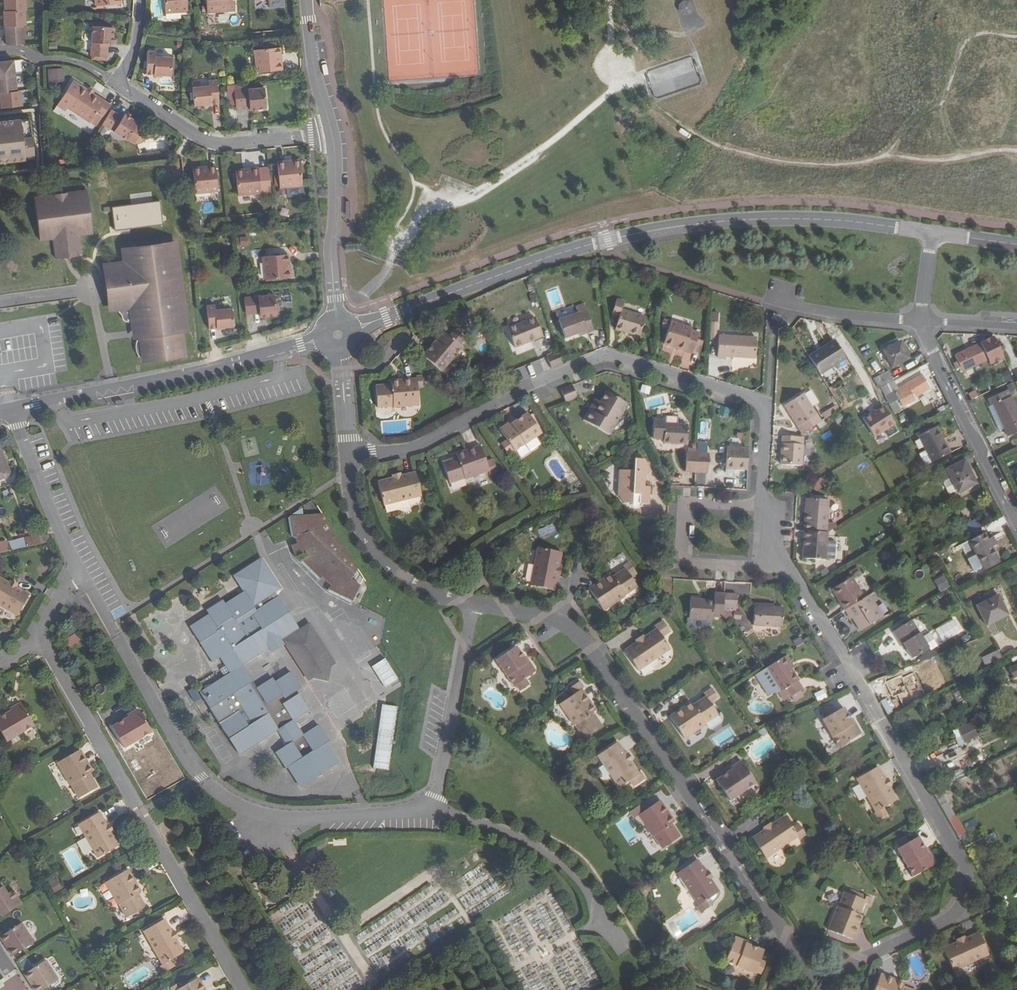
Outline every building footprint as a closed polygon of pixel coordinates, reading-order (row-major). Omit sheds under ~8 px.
[(5,11),(26,10),(27,10),(26,0),(4,0),(5,11)] [(187,0),(165,0),(166,13),(188,11),(187,0)] [(208,13),(236,11),(235,0),(207,0),(208,13)] [(677,3),(680,10),(692,7),(690,0),(686,0),(677,3)] [(5,11),(4,11),(5,26),(6,26),(23,25),(26,25),(26,10),(5,11)] [(6,26),(7,45),(25,44),(23,25),(6,26)] [(113,44),(114,27),(94,26),(92,56),(108,57),(109,44),(113,44)] [(281,55),(280,47),(255,50),(257,72),(283,70),(282,62),(280,62),(279,55),(281,55)] [(156,52),(148,51),(147,74),(172,76),(173,57),(156,57),(156,52)] [(0,62),(0,77),(16,75),(14,60),(0,62)] [(64,82),(63,69),(52,69),(53,83),(64,82)] [(17,91),(16,75),(0,77),(0,93),(17,91)] [(98,112),(104,116),(111,104),(74,80),(58,105),(66,110),(68,107),(91,122),(98,112)] [(209,86),(193,87),(194,105),(219,103),(217,80),(209,81),(209,86)] [(236,107),(250,106),(250,109),(266,108),(264,88),(235,91),(236,107)] [(0,93),(0,96),(1,108),(23,106),(21,90),(17,91),(0,93)] [(124,118),(112,110),(103,124),(128,140),(129,139),(136,143),(142,142),(146,135),(145,128),(139,124),(139,123),(126,114),(124,118)] [(96,126),(103,116),(98,112),(91,122),(96,126)] [(25,160),(25,156),(34,155),(30,120),(21,121),(21,119),(0,121),(0,163),(25,160)] [(286,161),(278,161),(279,174),(280,185),(280,187),(303,185),(301,160),(293,160),(293,162),(286,163),(286,161)] [(200,167),(193,168),(196,194),(218,191),(216,166),(208,166),(208,168),(201,169),(200,167)] [(262,194),(259,168),(251,169),(251,171),(244,172),(243,170),(236,171),(237,180),(239,190),(239,196),(262,194)] [(239,190),(237,180),(228,181),(229,191),(239,190)] [(91,234),(85,190),(33,198),(38,240),(51,239),(54,259),(80,256),(78,235),(91,234)] [(240,246),(249,245),(248,237),(240,238),(240,239),(238,239),(239,245),(240,245),(240,246)] [(182,332),(187,332),(176,244),(123,250),(125,262),(105,265),(111,309),(131,307),(135,338),(138,338),(137,340),(137,341),(137,342),(136,343),(136,346),(136,347),(136,349),(137,351),(139,356),(143,356),(143,360),(184,355),(182,332)] [(289,262),(289,254),(263,257),(265,279),(291,277),(290,269),(288,269),(288,262),(289,262)] [(274,295),(245,298),(246,314),(260,313),(260,317),(276,315),(274,295)] [(617,299),(612,313),(620,316),(616,329),(640,336),(646,317),(622,310),(624,302),(617,299)] [(565,338),(579,333),(586,330),(587,333),(594,331),(584,304),(576,307),(578,314),(559,321),(565,338)] [(215,305),(207,305),(209,329),(234,326),(233,308),(216,310),(215,305)] [(775,313),(772,318),(779,321),(781,317),(775,313)] [(507,329),(515,348),(542,337),(535,318),(507,329)] [(669,329),(671,322),(664,320),(662,327),(669,329)] [(669,329),(664,344),(693,353),(694,352),(697,339),(699,333),(692,330),(692,328),(671,322),(669,329)] [(464,337),(454,328),(448,335),(442,330),(431,344),(432,345),(423,356),(442,371),(462,347),(460,345),(459,344),(464,337)] [(719,336),(718,357),(726,358),(726,356),(756,358),(757,338),(719,336)] [(1003,358),(994,337),(955,355),(957,360),(952,362),(956,370),(961,367),(962,371),(987,360),(989,364),(1003,358)] [(704,341),(697,339),(694,352),(701,354),(704,341)] [(835,341),(809,357),(820,374),(846,358),(835,341)] [(884,350),(892,367),(909,358),(901,342),(884,350)] [(563,364),(559,351),(547,357),(552,368),(563,364)] [(1004,383),(1012,380),(1008,370),(1000,372),(1004,383)] [(878,388),(882,386),(893,381),(888,372),(874,379),(878,388)] [(893,381),(882,386),(895,413),(901,411),(896,401),(900,398),(903,405),(916,399),(915,397),(930,387),(923,375),(898,388),(894,380),(893,381)] [(376,385),(378,407),(394,406),(394,407),(418,405),(416,379),(391,381),(392,384),(376,385)] [(577,397),(573,385),(562,389),(566,401),(577,397)] [(644,386),(642,395),(648,397),(650,388),(644,386)] [(994,404),(1005,428),(1008,436),(1016,432),(1016,410),(1007,390),(988,399),(991,406),(994,404)] [(583,419),(609,435),(627,404),(607,392),(600,402),(601,402),(595,412),(590,410),(583,419)] [(803,433),(821,422),(803,394),(785,405),(803,433)] [(601,402),(600,402),(596,399),(590,410),(595,412),(601,402)] [(1005,428),(994,404),(991,406),(988,407),(999,431),(1005,428)] [(885,405),(863,417),(877,444),(899,432),(885,405)] [(720,406),(718,416),(729,418),(731,409),(720,406)] [(826,418),(838,411),(835,406),(823,413),(826,418)] [(503,448),(509,456),(541,433),(528,413),(516,421),(515,420),(500,430),(509,443),(503,448)] [(665,424),(679,424),(679,417),(677,416),(665,415),(665,419),(665,424)] [(679,424),(665,424),(665,419),(654,418),(653,437),(664,438),(664,442),(687,443),(688,425),(679,424)] [(919,436),(932,462),(950,453),(936,427),(919,436)] [(803,437),(797,437),(783,436),(781,464),(802,465),(803,437)] [(697,452),(708,452),(709,443),(698,442),(697,452)] [(443,463),(450,483),(465,478),(465,479),(495,468),(493,461),(486,463),(480,446),(457,454),(458,458),(443,463)] [(748,469),(749,449),(727,447),(726,468),(748,469)] [(11,475),(0,448),(0,479),(11,475)] [(619,494),(624,503),(649,504),(650,486),(644,486),(644,475),(651,471),(639,452),(630,457),(629,462),(635,463),(634,470),(620,470),(619,494)] [(696,453),(696,452),(687,452),(685,471),(695,472),(696,453)] [(709,454),(696,453),(695,472),(708,473),(709,454)] [(947,468),(951,477),(957,490),(958,492),(976,483),(965,460),(947,468)] [(402,476),(392,479),(378,482),(384,505),(421,496),(415,473),(402,476)] [(957,490),(951,477),(943,481),(949,494),(957,490)] [(821,478),(813,483),(817,489),(825,484),(821,478)] [(807,499),(805,531),(827,532),(835,528),(835,524),(827,523),(828,500),(807,499)] [(322,517),(290,516),(294,538),(298,537),(300,542),(291,546),(295,558),(305,554),(307,556),(301,560),(320,579),(322,577),(331,585),(328,588),(353,603),(362,588),(353,582),(359,572),(322,517)] [(974,521),(962,527),(966,534),(978,528),(974,521)] [(541,535),(556,531),(554,524),(539,529),(541,535)] [(805,531),(803,558),(825,560),(827,532),(805,531)] [(970,540),(985,570),(1000,562),(991,546),(995,543),(992,537),(988,539),(985,533),(970,540)] [(38,535),(9,542),(12,550),(51,541),(49,535),(39,537),(38,535)] [(12,550),(9,542),(8,540),(0,542),(0,553),(12,550)] [(947,545),(936,551),(937,555),(949,549),(947,545)] [(538,548),(531,586),(554,590),(557,577),(559,567),(561,552),(538,548)] [(918,556),(921,561),(926,557),(923,552),(918,556)] [(234,576),(244,592),(256,611),(274,600),(270,594),(275,591),(280,588),(261,558),(234,576)] [(610,575),(589,589),(604,610),(625,595),(637,586),(631,577),(630,576),(636,572),(629,562),(624,566),(625,569),(612,577),(610,575)] [(852,577),(834,588),(843,602),(841,603),(846,609),(848,607),(865,598),(852,577)] [(17,616),(29,595),(0,578),(0,606),(17,616)] [(939,583),(943,590),(951,585),(947,579),(939,583)] [(833,589),(841,603),(843,602),(834,588),(833,589)] [(274,600),(256,611),(244,592),(225,604),(222,600),(207,610),(209,614),(190,626),(212,661),(219,656),(229,673),(200,692),(210,708),(232,694),(251,725),(250,726),(230,739),(239,754),(276,730),(286,746),(275,753),(285,769),(287,767),(300,787),(338,762),(325,742),(328,741),(318,725),(302,735),(293,719),(308,709),(296,690),(299,688),(290,672),(274,682),(272,678),(256,688),(241,664),(268,647),(271,652),(284,644),(281,640),(282,640),(298,629),(278,597),(275,591),(270,594),(274,600)] [(724,594),(725,593),(715,593),(714,600),(690,599),(689,618),(713,619),(713,617),(723,617),(723,612),(723,610),(724,594)] [(737,595),(724,594),(723,610),(736,611),(737,595)] [(883,616),(870,594),(865,598),(848,607),(854,617),(853,618),(861,630),(883,616)] [(978,606),(987,625),(1007,614),(998,596),(978,606)] [(783,608),(774,607),(765,607),(766,604),(755,603),(754,625),(781,627),(783,608)] [(854,617),(848,607),(846,609),(851,619),(853,618),(854,617)] [(904,643),(907,648),(913,658),(928,648),(911,620),(894,631),(901,644),(904,643)] [(657,629),(645,637),(638,642),(625,651),(638,670),(670,649),(662,637),(662,636),(670,630),(664,621),(656,627),(657,629)] [(298,629),(282,640),(307,681),(312,678),(312,677),(314,662),(330,666),(331,666),(335,663),(310,622),(298,629)] [(937,647),(929,633),(922,637),(928,648),(930,651),(937,647)] [(516,684),(520,690),(530,684),(525,678),(535,671),(526,657),(524,658),(516,646),(497,660),(514,686),(516,684)] [(983,658),(986,665),(1001,657),(997,651),(983,658)] [(784,657),(792,669),(795,667),(787,655),(784,657)] [(791,696),(800,691),(803,690),(797,681),(798,680),(792,669),(784,657),(767,668),(782,690),(779,692),(785,701),(791,696)] [(330,666),(314,662),(312,677),(327,681),(330,666)] [(1007,669),(1012,679),(1016,677),(1016,664),(1007,669)] [(643,677),(654,670),(651,665),(640,671),(643,677)] [(782,690),(767,668),(757,675),(772,697),(779,692),(782,690)] [(575,724),(583,737),(602,725),(593,712),(595,711),(581,689),(582,689),(578,683),(570,687),(574,694),(560,704),(574,725),(575,724)] [(691,703),(670,717),(685,738),(706,725),(705,723),(718,714),(711,704),(719,698),(712,688),(704,693),(706,696),(693,706),(691,703)] [(800,691),(791,696),(795,702),(804,696),(800,691)] [(330,705),(342,725),(358,715),(345,695),(330,705)] [(34,725),(21,703),(5,711),(6,713),(0,717),(0,730),(6,741),(34,725)] [(823,719),(840,748),(862,735),(853,720),(851,721),(843,708),(836,712),(832,704),(823,709),(827,717),(825,718),(823,719)] [(381,705),(374,769),(390,771),(397,707),(381,705)] [(112,727),(124,748),(151,732),(138,709),(123,718),(124,720),(112,727)] [(230,739),(250,726),(239,710),(220,723),(230,739)] [(959,729),(961,735),(976,728),(973,722),(959,729)] [(718,747),(736,736),(729,726),(711,737),(718,747)] [(980,736),(976,728),(961,735),(965,743),(980,736)] [(598,755),(619,788),(630,781),(634,786),(646,779),(642,773),(639,774),(631,762),(626,754),(617,742),(598,755)] [(71,784),(79,797),(97,787),(90,773),(93,772),(80,749),(58,762),(70,785),(71,784)] [(716,780),(730,800),(756,783),(741,761),(727,771),(728,773),(716,780)] [(889,787),(885,779),(878,767),(857,778),(876,811),(880,819),(888,815),(883,808),(896,800),(889,787)] [(954,816),(939,789),(934,792),(949,819),(954,816)] [(956,801),(960,809),(966,806),(962,798),(956,801)] [(653,835),(662,848),(680,836),(672,823),(674,822),(660,801),(647,809),(643,803),(629,812),(633,818),(638,815),(653,836),(653,835)] [(79,824),(98,858),(118,846),(111,834),(106,825),(99,813),(79,824)] [(954,816),(949,819),(959,836),(965,832),(956,815),(954,816)] [(772,824),(765,830),(752,838),(766,858),(798,837),(800,839),(807,834),(801,825),(794,830),(793,828),(785,817),(772,824)] [(897,849),(913,876),(935,863),(927,848),(925,849),(918,837),(909,842),(905,836),(896,841),(900,848),(897,849)] [(678,873),(699,905),(697,906),(700,911),(708,905),(706,901),(718,893),(710,880),(705,872),(697,860),(678,873)] [(128,870),(106,882),(118,905),(119,905),(127,918),(145,907),(138,894),(141,892),(128,870)] [(51,886),(55,892),(62,887),(58,881),(51,886)] [(0,888),(0,915),(1,917),(21,904),(13,891),(7,895),(2,887),(0,888)] [(844,892),(829,930),(852,939),(862,915),(859,914),(863,904),(868,906),(872,898),(850,889),(848,893),(844,892)] [(171,932),(164,919),(143,931),(163,964),(160,966),(164,973),(175,966),(171,960),(183,953),(176,940),(171,932)] [(0,937),(0,938),(12,956),(33,942),(21,923),(0,937)] [(979,934),(966,939),(957,943),(944,949),(954,971),(989,955),(979,934)] [(735,937),(725,960),(755,973),(755,974),(761,976),(765,965),(759,963),(764,951),(751,946),(751,944),(735,937)] [(23,975),(33,989),(41,989),(57,980),(45,960),(23,975)] [(874,989),(911,989),(903,987),(904,984),(881,974),(874,989)] [(171,989),(205,989),(198,978),(182,987),(180,982),(170,988),(171,989)]
